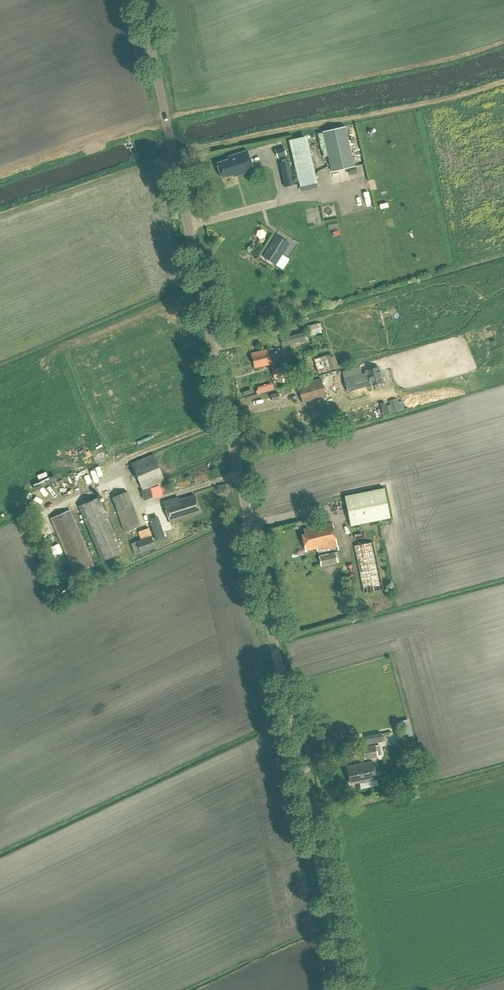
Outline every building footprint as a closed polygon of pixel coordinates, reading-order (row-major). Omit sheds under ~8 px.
[(348,128),(325,133),(333,172),(357,167),(348,128)] [(316,184),(305,137),(287,141),(298,188),(316,184)] [(275,148),(278,158),(286,155),(284,148),(282,148),(281,147),(275,148)] [(217,163),(221,178),(226,176),(227,177),(233,175),(233,177),(253,171),(247,151),(227,157),(228,160),(217,163)] [(278,163),(283,187),(293,185),(288,161),(278,163)] [(317,207),(309,207),(310,221),(318,220),(317,207)] [(276,235),(262,256),(276,265),(289,244),(276,235)] [(312,333),(324,330),(322,321),(310,324),(312,333)] [(251,354),(254,368),(272,364),(269,349),(251,354)] [(272,370),(274,379),(286,376),(283,367),(272,370)] [(366,373),(370,385),(382,382),(378,367),(366,371),(366,373)] [(300,384),(305,405),(328,399),(326,391),(338,388),(335,375),(300,384)] [(386,406),(388,414),(405,410),(402,401),(398,402),(397,398),(389,401),(390,405),(386,406)] [(131,464),(142,490),(164,481),(153,455),(131,464)] [(141,491),(143,501),(153,498),(150,488),(141,491)] [(344,496),(350,526),(390,518),(384,488),(344,496)] [(127,492),(111,498),(124,533),(140,528),(127,492)] [(163,502),(169,523),(200,513),(195,495),(179,500),(178,497),(163,502)] [(122,553),(98,498),(50,518),(74,573),(93,565),(72,514),(81,510),(103,561),(122,553)] [(165,538),(157,517),(150,520),(157,541),(165,538)] [(316,548),(317,551),(337,547),(332,523),(303,529),(305,533),(301,534),(305,550),(316,548)] [(141,540),(131,543),(135,555),(155,548),(149,528),(138,532),(141,540)] [(373,542),(354,546),(364,593),(383,589),(373,542)] [(319,556),(321,566),(337,562),(335,553),(319,556)] [(363,748),(365,759),(377,756),(375,746),(363,748)] [(377,779),(373,761),(347,767),(350,783),(359,782),(359,783),(377,779)]
